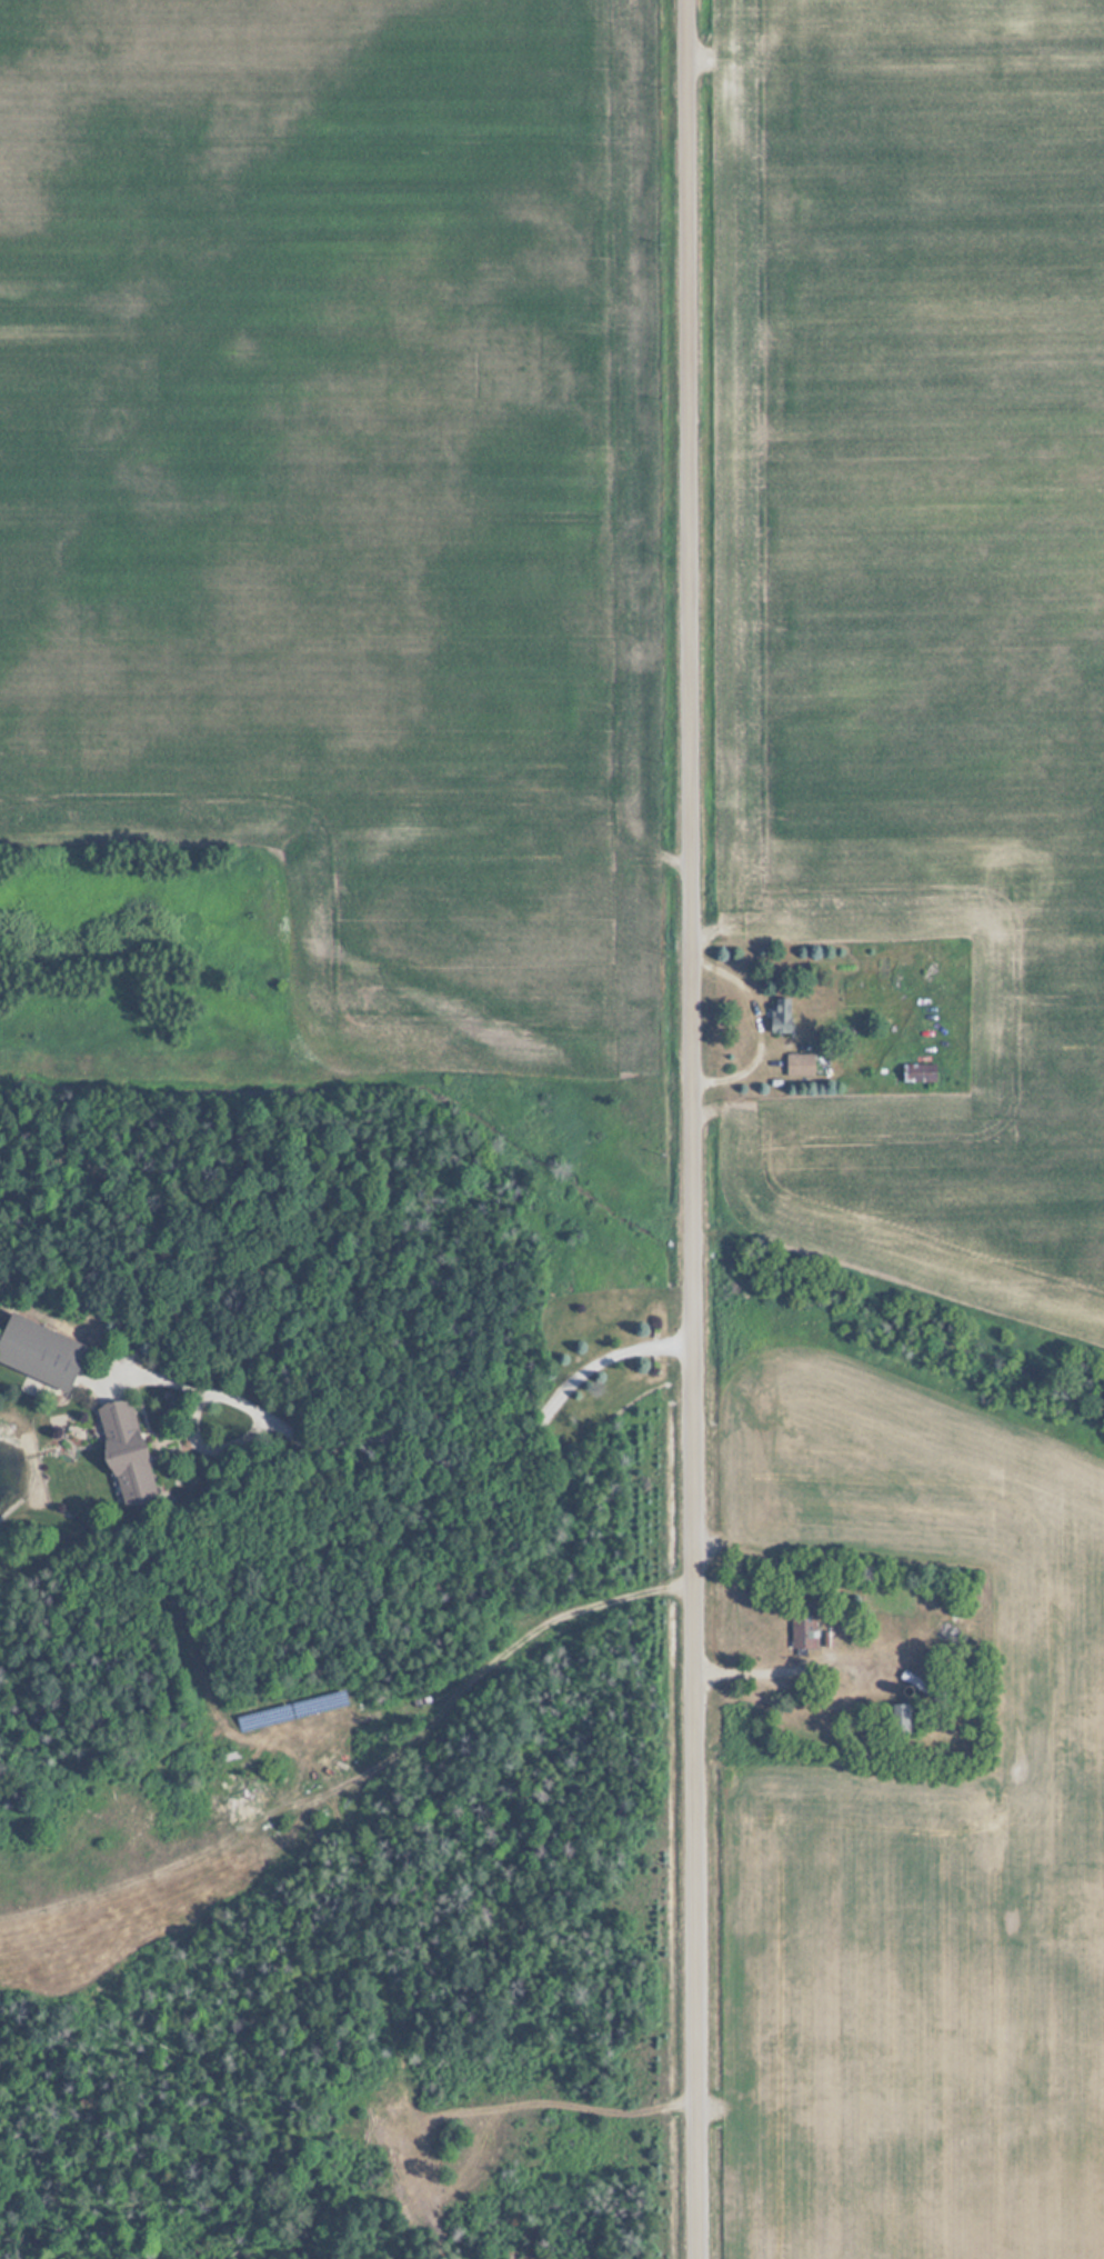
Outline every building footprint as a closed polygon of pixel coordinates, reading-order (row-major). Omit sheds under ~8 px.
[(772,1033),(791,1033),(791,998),(772,998),(772,1033)] [(814,1054),(786,1054),(786,1076),(814,1076),(814,1054)] [(936,1065),(902,1065),(902,1082),(936,1082),(936,1065)] [(11,1312),(0,1337),(0,1363),(68,1392),(88,1345),(11,1312)] [(120,1507),(156,1499),(133,1398),(97,1406),(120,1507)] [(816,1614),(791,1614),(791,1649),(816,1649),(816,1614)] [(899,1680),(936,1699),(940,1691),(904,1672),(899,1680)] [(889,1734),(909,1734),(909,1704),(889,1704),(889,1734)]
